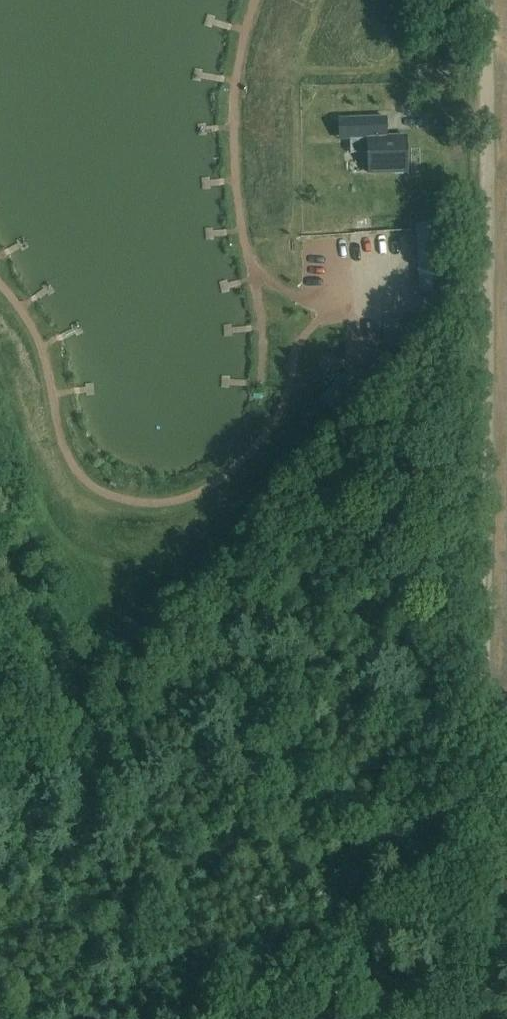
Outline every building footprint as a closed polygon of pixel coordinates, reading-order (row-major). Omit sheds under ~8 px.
[(406,170),(405,136),(386,136),(385,118),(349,119),(349,138),(350,138),(350,152),(368,151),(369,172),(406,170)] [(442,223),(416,225),(421,292),(447,290),(442,223)]
